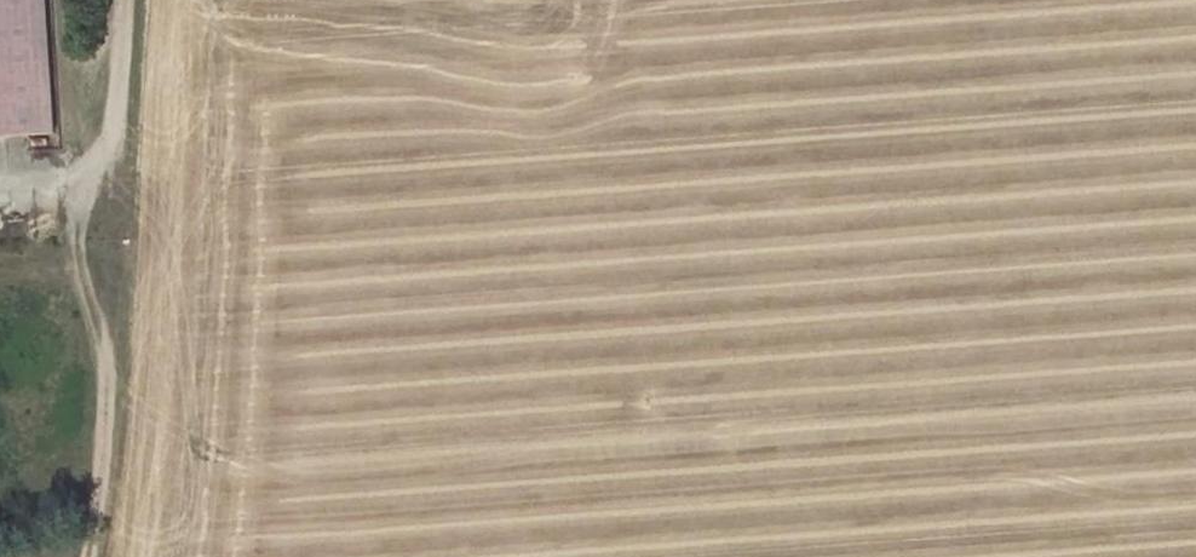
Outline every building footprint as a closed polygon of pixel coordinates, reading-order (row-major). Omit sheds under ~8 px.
[(53,134),(45,0),(0,0),(0,138),(53,134)]
